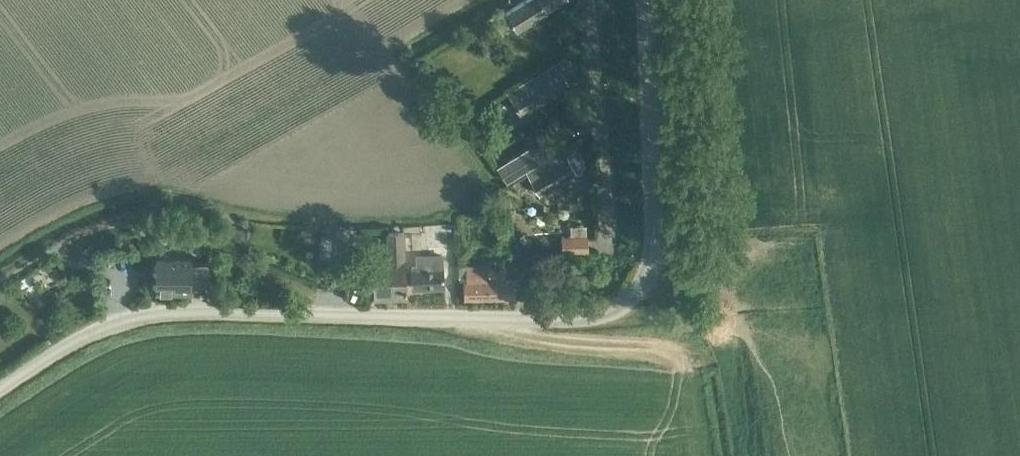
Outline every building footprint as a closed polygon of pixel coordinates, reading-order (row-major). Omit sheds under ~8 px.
[(516,30),(565,0),(525,0),(506,12),(516,30)] [(510,96),(522,115),(579,79),(565,57),(541,71),(536,75),(539,79),(510,96)] [(527,171),(540,194),(586,166),(576,148),(544,169),(540,163),(527,171)] [(496,171),(505,184),(539,162),(530,149),(496,171)] [(335,233),(334,259),(348,260),(349,234),(335,233)] [(375,268),(376,302),(407,301),(404,234),(389,235),(390,267),(375,268)] [(562,236),(563,253),(587,251),(587,235),(562,236)] [(191,256),(155,256),(155,292),(191,292),(191,285),(207,285),(207,261),(191,261),(191,256)] [(412,270),(413,290),(445,289),(444,259),(418,260),(418,270),(412,270)] [(463,281),(464,299),(515,298),(514,280),(506,280),(506,269),(487,270),(467,271),(467,281),(463,281)]
